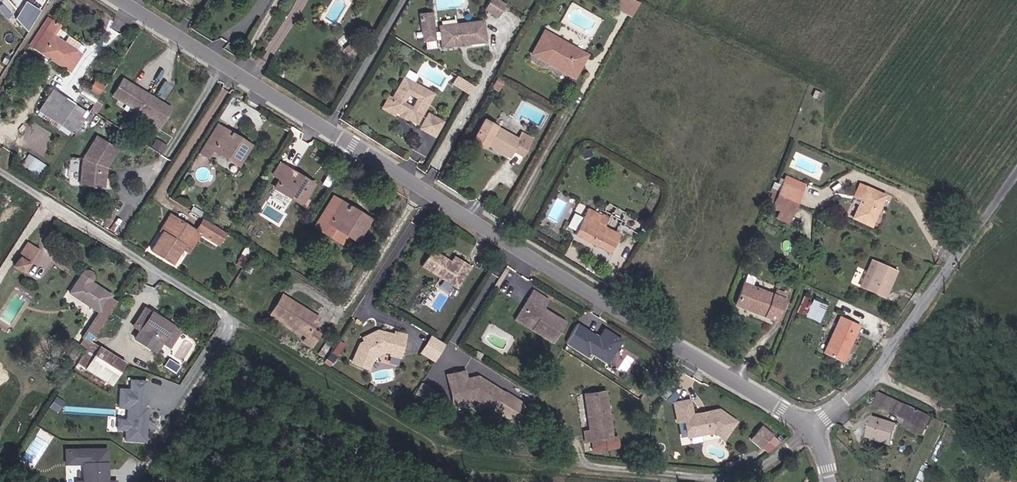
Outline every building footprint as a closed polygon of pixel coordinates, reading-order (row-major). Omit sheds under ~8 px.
[(43,8),(30,0),(27,0),(16,20),(31,29),(43,8)] [(494,10),(500,0),(479,0),(478,1),(494,10)] [(465,33),(483,32),(482,11),(451,12),(438,12),(439,33),(455,33),(456,36),(465,35),(465,33)] [(50,26),(52,23),(44,18),(42,22),(50,26)] [(530,40),(564,61),(577,38),(542,18),(530,40)] [(63,53),(75,36),(52,23),(50,26),(42,22),(34,35),(63,53)] [(487,74),(495,78),(500,70),(492,65),(487,74)] [(405,81),(409,84),(414,74),(401,66),(386,91),(387,95),(398,102),(400,98),(403,93),(399,91),(405,81)] [(114,68),(105,83),(116,91),(114,94),(149,117),(161,100),(133,81),(114,68)] [(89,88),(95,79),(82,71),(76,81),(89,88)] [(405,107),(412,111),(430,84),(414,74),(409,84),(415,88),(409,97),(403,93),(400,98),(405,102),(405,107)] [(458,74),(453,83),(470,93),(476,84),(458,74)] [(39,99),(50,106),(63,83),(52,76),(39,99)] [(82,93),(96,101),(105,85),(96,80),(89,91),(85,89),(82,93)] [(50,106),(61,112),(75,90),(63,83),(50,106)] [(426,126),(435,112),(422,104),(413,117),(426,126)] [(515,123),(511,128),(477,109),(467,127),(480,135),(482,132),(503,144),(507,138),(518,143),(526,128),(515,123)] [(232,153),(246,131),(240,127),(238,129),(228,123),(230,121),(214,111),(196,140),(211,149),(215,143),(232,153)] [(75,150),(73,173),(97,175),(98,156),(109,139),(90,126),(75,150)] [(578,144),(580,151),(588,149),(585,142),(578,144)] [(271,177),(296,193),(310,171),(276,150),(269,161),(277,167),(271,177)] [(41,173),(46,162),(28,153),(23,164),(41,173)] [(770,178),(788,186),(791,176),(773,170),(770,178)] [(836,186),(844,189),(848,179),(840,177),(836,186)] [(783,197),(788,186),(770,178),(765,190),(783,197)] [(866,187),(858,184),(848,179),(844,189),(836,208),(855,215),(857,209),(866,187)] [(325,189),(334,195),(339,188),(329,182),(325,189)] [(323,211),(352,229),(365,205),(339,188),(334,195),(325,189),(310,213),(319,218),(323,211)] [(761,201),(779,208),(783,197),(765,190),(761,201)] [(590,193),(569,228),(604,247),(616,225),(610,221),(617,209),(590,193)] [(158,224),(162,226),(173,209),(165,206),(155,222),(158,224)] [(220,233),(228,221),(206,208),(199,219),(220,233)] [(147,240),(171,254),(192,222),(173,209),(162,226),(158,224),(147,240)] [(24,248),(27,250),(35,236),(24,229),(15,243),(17,244),(11,254),(18,258),(24,248)] [(431,234),(420,250),(456,273),(470,251),(453,240),(449,246),(431,234)] [(852,277),(855,278),(874,287),(878,278),(873,276),(877,267),(881,268),(885,259),(863,250),(856,268),(852,276),(852,277)] [(88,325),(116,282),(88,265),(88,254),(80,252),(65,274),(96,294),(80,320),(88,325)] [(735,294),(772,309),(780,288),(743,273),(735,294)] [(546,287),(529,276),(523,285),(527,288),(520,299),(520,310),(527,315),(525,318),(548,333),(562,311),(543,299),(542,300),(539,298),(546,287)] [(320,321),(310,315),(313,310),(297,301),(300,296),(281,284),(271,300),(305,323),(301,329),(312,336),(320,321)] [(816,292),(799,285),(796,284),(787,307),(797,311),(807,316),(816,292)] [(527,288),(523,285),(509,307),(525,318),(527,315),(520,310),(520,299),(527,288)] [(176,316),(147,297),(146,300),(140,296),(130,311),(136,316),(130,325),(151,339),(159,343),(176,316)] [(313,310),(316,305),(300,296),(297,301),(313,310)] [(817,337),(834,344),(848,310),(831,304),(817,337)] [(361,360),(372,362),(375,348),(383,340),(390,341),(391,335),(400,338),(403,323),(393,321),(392,324),(382,321),(381,325),(377,324),(371,329),(372,334),(367,333),(361,360)] [(591,354),(612,364),(626,335),(606,326),(603,333),(577,321),(566,344),(590,355),(591,354)] [(442,332),(430,325),(424,335),(435,343),(442,332)] [(68,357),(101,378),(121,349),(87,328),(68,357)] [(400,338),(391,335),(390,341),(389,343),(399,345),(400,338)] [(435,343),(424,335),(420,341),(431,348),(435,343)] [(101,378),(110,384),(129,354),(121,349),(101,378)] [(456,360),(439,365),(444,385),(451,383),(453,390),(467,387),(483,398),(495,381),(469,364),(464,369),(458,369),(456,360)] [(420,384),(425,375),(417,370),(411,379),(420,384)] [(144,381),(129,381),(129,389),(119,389),(118,407),(125,407),(125,420),(116,420),(116,431),(124,431),(124,442),(145,442),(146,409),(143,406),(144,381)] [(577,432),(597,430),(596,388),(591,388),(585,388),(585,382),(575,383),(576,415),(576,417),(574,417),(569,417),(570,425),(570,432),(577,432)] [(451,383),(444,385),(446,392),(453,390),(451,383)] [(868,392),(874,394),(877,387),(870,386),(868,392)] [(916,415),(920,402),(877,387),(874,394),(900,403),(905,404),(904,411),(916,415)] [(684,388),(667,391),(670,408),(680,406),(681,422),(707,418),(716,426),(728,409),(711,397),(701,398),(698,402),(693,403),(689,401),(684,401),(684,388)] [(847,429),(869,439),(879,419),(857,408),(847,429)] [(758,436),(768,443),(778,428),(768,421),(758,436)] [(577,441),(603,441),(603,429),(597,430),(577,432),(577,441)] [(62,449),(62,466),(81,465),(81,481),(73,481),(116,481),(116,480),(107,480),(107,448),(62,449)] [(765,464),(774,450),(772,449),(763,463),(765,464)] [(891,474),(898,477),(906,463),(899,460),(891,474)]
